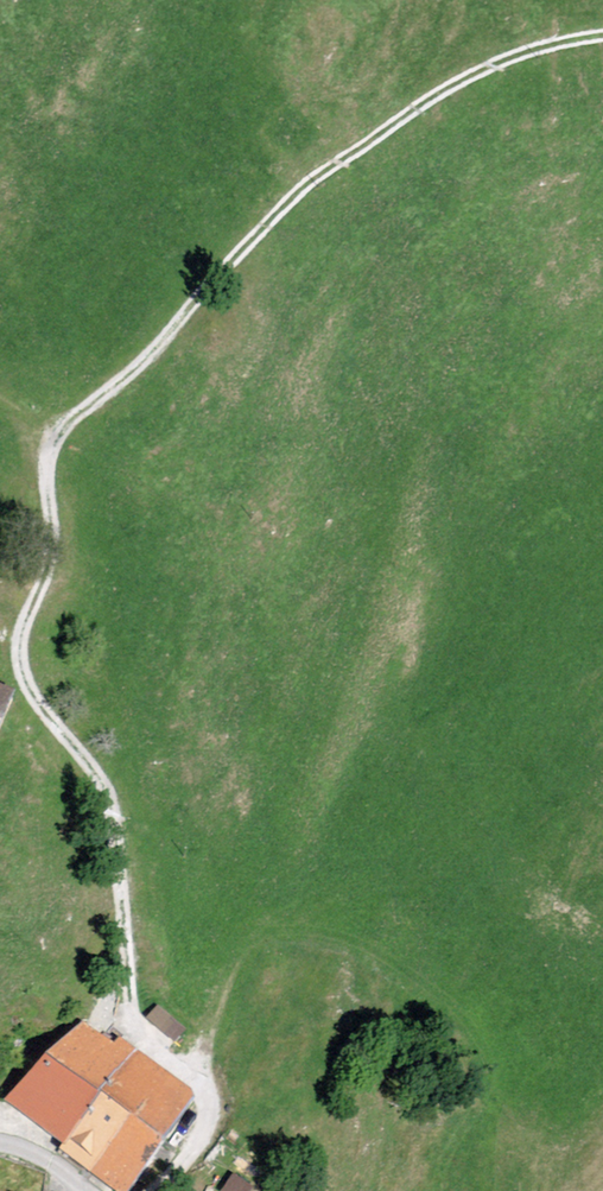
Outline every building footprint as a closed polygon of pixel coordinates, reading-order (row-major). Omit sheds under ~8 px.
[(0,696),(0,733),(13,700),(0,696)] [(121,1190),(129,1190),(193,1101),(82,1023),(15,1117),(121,1190)] [(223,1189),(227,1190),(251,1190),(256,1183),(235,1170),(223,1189)]
